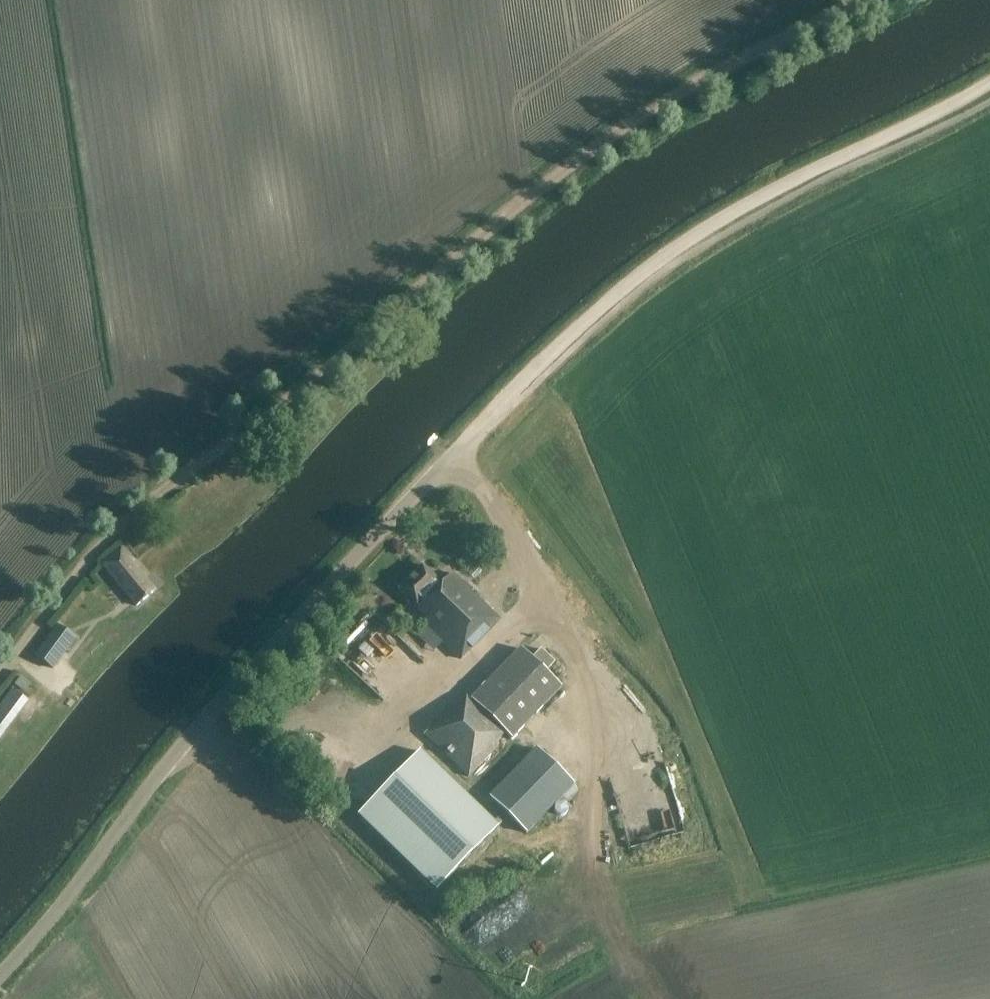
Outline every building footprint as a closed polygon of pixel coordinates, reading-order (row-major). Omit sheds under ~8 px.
[(122,549),(102,564),(136,605),(153,592),(129,563),(132,561),(122,549)] [(441,585),(423,565),(395,592),(414,611),(412,612),(458,661),(474,646),(469,641),(481,630),(485,635),(498,623),(452,574),(441,585)] [(57,626),(34,657),(53,670),(75,639),(57,626)] [(471,702),(469,701),(462,708),(457,704),(426,734),(467,776),(498,745),(495,742),(504,733),(511,739),(562,687),(524,649),(471,702)] [(574,784),(537,748),(489,797),(526,833),(574,784)] [(357,816),(435,892),(498,828),(419,752),(357,816)]
